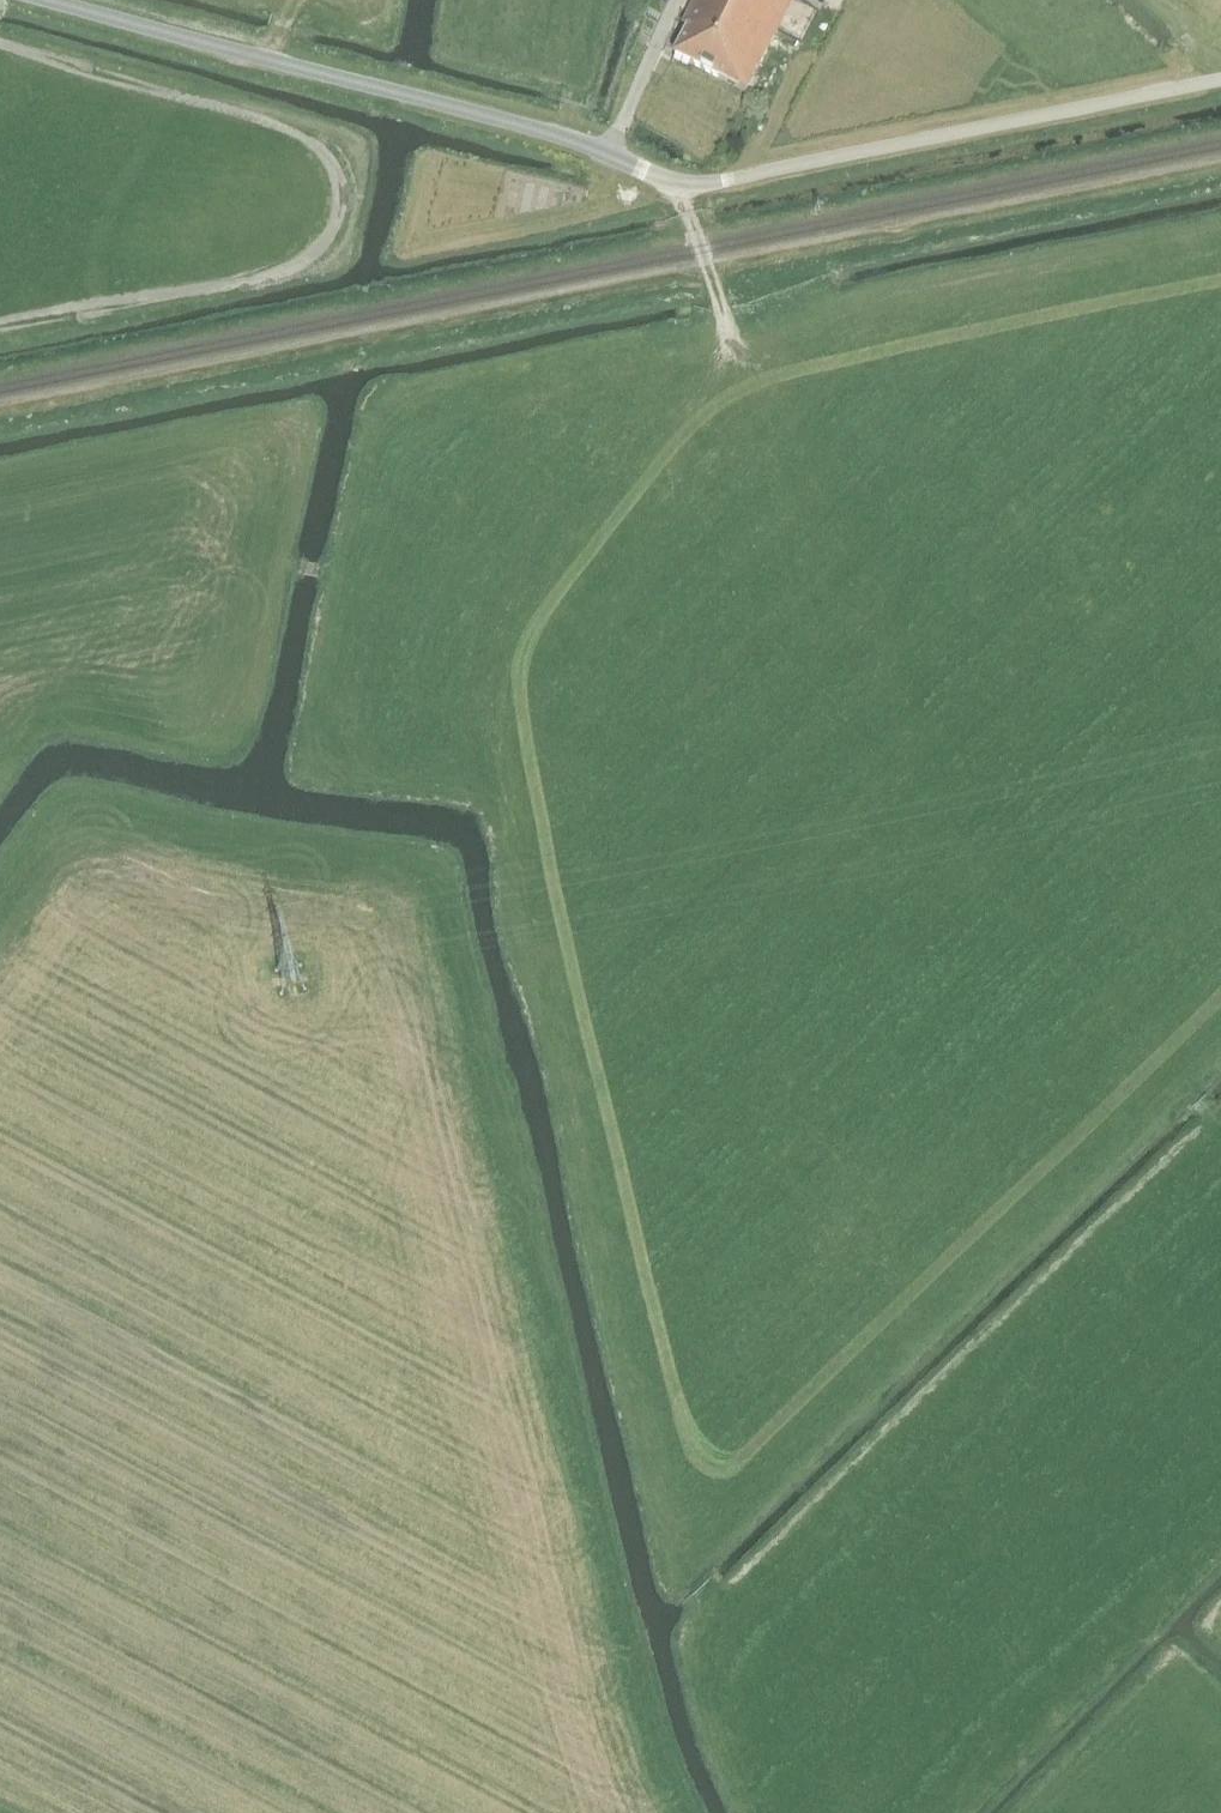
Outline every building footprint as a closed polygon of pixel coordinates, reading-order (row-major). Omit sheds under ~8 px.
[(683,25),(689,28),(675,56),(746,92),(794,0),(696,0),(683,25)]
